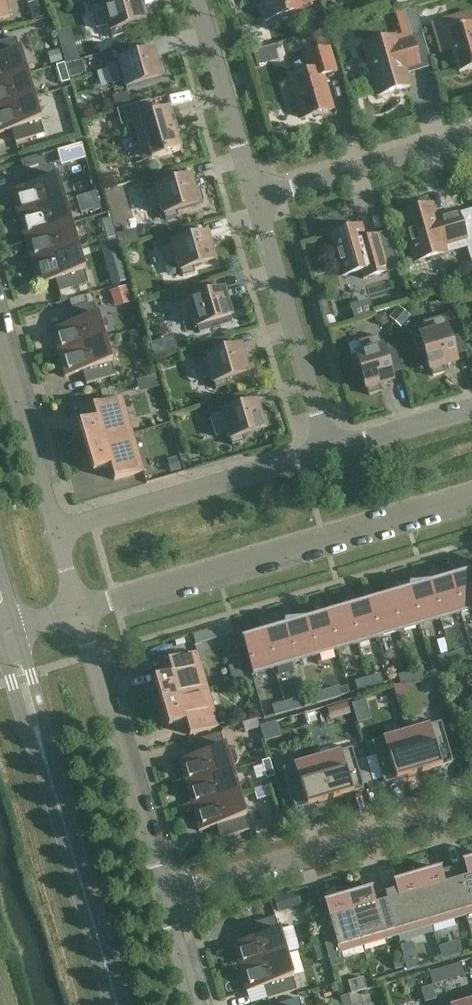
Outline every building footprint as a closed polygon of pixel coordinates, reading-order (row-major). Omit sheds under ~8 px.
[(10,17),(6,2),(3,3),(2,0),(0,0),(0,20),(10,17)] [(27,4),(32,21),(48,17),(43,0),(41,0),(27,4)] [(123,34),(122,28),(143,22),(143,21),(149,19),(145,8),(140,9),(137,0),(87,0),(90,13),(91,13),(96,29),(107,26),(109,32),(110,32),(112,38),(123,34)] [(266,21),(303,10),(301,5),(316,1),(316,0),(255,0),(257,6),(261,4),(266,21)] [(459,73),(471,69),(471,18),(470,11),(443,19),(447,32),(459,73)] [(309,37),(314,48),(324,43),(319,32),(309,37)] [(423,39),(412,42),(411,39),(396,43),(395,37),(364,46),(378,96),(409,87),(404,71),(419,66),(430,62),(423,39)] [(27,75),(20,51),(16,38),(0,43),(0,83),(27,75)] [(126,88),(138,85),(160,78),(160,77),(165,76),(162,64),(156,66),(152,53),(140,56),(137,43),(102,53),(107,69),(112,85),(124,82),(126,88)] [(61,50),(65,64),(77,60),(74,47),(61,50)] [(309,72),(291,78),(303,119),(332,110),(322,76),(336,72),(329,48),(304,56),(309,72)] [(50,65),(62,62),(59,50),(47,53),(50,65)] [(82,61),(66,66),(70,78),(86,74),(82,61)] [(56,66),(62,84),(70,82),(65,64),(56,66)] [(34,98),(27,75),(0,83),(0,108),(34,98)] [(0,108),(0,134),(12,130),(15,143),(44,134),(41,122),(41,121),(34,98),(0,108)] [(154,115),(150,101),(116,111),(121,127),(140,121),(151,160),(181,151),(169,110),(154,115)] [(23,212),(17,214),(17,215),(64,201),(57,178),(53,165),(24,173),(28,186),(10,191),(11,193),(16,192),(20,205),(21,205),(23,212)] [(197,204),(203,202),(199,191),(193,192),(190,179),(178,183),(174,170),(140,180),(145,195),(149,211),(161,208),(163,215),(164,215),(166,220),(177,217),(176,211),(197,205),(197,204)] [(88,194),(93,212),(101,210),(96,192),(88,194)] [(24,237),(24,238),(71,224),(64,201),(17,215),(18,216),(23,215),(26,222),(25,222),(29,236),(24,237)] [(436,220),(432,206),(401,215),(415,263),(446,253),(444,247),(466,241),(458,213),(436,220)] [(116,237),(110,219),(102,221),(107,239),(116,237)] [(31,260),(31,261),(78,247),(71,224),(24,238),(24,239),(30,238),(32,245),(35,259),(31,260)] [(161,252),(166,268),(178,265),(180,271),(181,271),(182,277),(194,273),(192,268),(214,261),(206,235),(194,239),(190,226),(156,236),(161,252)] [(377,235),(364,239),(360,227),(329,236),(341,277),(361,271),(363,279),(388,272),(388,270),(398,267),(388,233),(387,234),(389,239),(379,242),(377,235)] [(101,257),(119,251),(115,238),(97,244),(101,257)] [(85,271),(78,247),(31,261),(31,262),(36,261),(40,274),(41,274),(43,281),(37,283),(38,285),(56,280),(59,293),(88,284),(85,271)] [(229,318),(230,318),(223,292),(211,295),(207,282),(173,292),(178,308),(183,325),(194,321),(196,328),(218,321),(219,327),(231,324),(229,318)] [(421,283),(410,286),(414,297),(424,294),(421,283)] [(126,287),(115,290),(120,306),(130,303),(126,287)] [(329,299),(318,302),(323,319),(334,316),(329,299)] [(58,352),(58,353),(105,339),(98,316),(94,303),(65,311),(69,324),(51,329),(52,331),(57,330),(60,343),(61,343),(63,350),(58,352)] [(455,313),(422,323),(426,335),(419,337),(420,338),(414,340),(417,351),(423,349),(430,371),(431,370),(433,376),(444,373),(442,367),(456,363),(452,351),(465,347),(455,313)] [(384,314),(375,316),(377,322),(382,325),(387,324),(384,314)] [(381,347),(378,336),(359,342),(362,353),(355,355),(356,356),(350,358),(353,370),(359,368),(366,390),(367,389),(368,395),(380,392),(378,386),(392,382),(388,370),(401,366),(394,343),(381,347)] [(112,363),(105,339),(58,353),(58,354),(63,353),(67,366),(68,366),(70,373),(64,375),(65,377),(83,372),(87,385),(115,376),(112,363)] [(214,384),(216,389),(227,386),(225,380),(247,374),(239,348),(228,351),(224,340),(190,349),(194,363),(199,361),(199,363),(204,379),(211,377),(213,384),(214,384)] [(244,408),(240,395),(206,405),(211,421),(216,437),(227,434),(229,440),(230,440),(232,446),(244,442),(242,436),(263,430),(263,429),(269,427),(266,416),(260,417),(256,404),(244,408)] [(96,419),(90,421),(79,424),(86,448),(133,434),(132,433),(130,434),(123,413),(126,412),(122,397),(92,406),(96,419)] [(133,434),(86,448),(93,472),(110,467),(114,480),(144,472),(139,457),(137,458),(130,436),(133,436),(133,434)] [(176,458),(166,460),(170,473),(180,470),(176,458)] [(470,573),(450,579),(460,614),(471,611),(471,578),(470,573)] [(429,585),(439,620),(460,614),(450,579),(428,580),(429,585)] [(439,620),(429,585),(408,591),(418,626),(439,620)] [(408,591),(387,597),(398,632),(418,626),(408,591)] [(398,632),(387,597),(367,603),(377,638),(398,632)] [(367,603),(346,609),(356,644),(377,638),(367,603)] [(356,644),(346,609),(325,615),(336,651),(356,644)] [(325,615),(304,621),(315,657),(336,651),(325,615)] [(294,663),(315,657),(304,621),(283,622),(284,627),(294,663)] [(284,627),(263,633),(273,669),(294,663),(284,627)] [(214,639),(212,628),(192,634),(195,644),(214,639)] [(263,633),(241,640),(252,675),(273,669),(263,633)] [(452,663),(464,660),(462,651),(449,655),(452,663)] [(154,679),(161,704),(205,691),(199,668),(201,667),(197,652),(167,661),(171,674),(154,679)] [(436,659),(439,667),(452,663),(449,655),(436,659)] [(409,673),(412,681),(424,678),(422,669),(409,673)] [(397,677),(397,679),(399,685),(407,683),(412,681),(409,673),(397,677)] [(366,679),(369,688),(381,684),(379,676),(366,679)] [(354,683),(356,692),(369,688),(366,679),(354,683)] [(408,687),(407,683),(399,685),(393,687),(397,702),(402,700),(408,687)] [(340,696),(337,688),(325,692),(327,700),(340,696)] [(168,727),(185,722),(189,735),(219,727),(214,712),(212,713),(205,691),(161,704),(168,727)] [(327,700),(325,692),(312,695),(315,704),(327,700)] [(298,709),(296,700),(283,704),(286,712),(298,709)] [(271,708),(273,716),(286,712),(283,704),(271,708)] [(346,704),(337,706),(341,717),(349,714),(346,704)] [(275,722),(259,727),(264,742),(280,738),(275,722)] [(453,764),(440,722),(406,733),(418,775),(429,771),(453,764)] [(407,778),(418,775),(406,733),(371,743),(384,785),(407,778)] [(184,783),(185,785),(232,771),(231,768),(233,767),(234,766),(236,764),(236,761),(236,759),(236,756),(234,753),(231,751),(228,750),(226,750),(221,734),(191,743),(195,756),(178,761),(178,763),(183,761),(187,775),(188,774),(190,782),(184,783)] [(351,749),(317,759),(329,801),(340,798),(340,797),(364,790),(351,749)] [(258,757),(244,762),(250,779),(264,774),(258,757)] [(318,804),(329,801),(317,759),(282,769),(295,811),(318,804)] [(274,777),(269,760),(261,762),(266,780),(274,777)] [(238,794),(232,771),(185,785),(185,786),(190,784),(194,798),(195,797),(197,805),(191,807),(191,808),(238,794)] [(249,830),(238,794),(191,808),(192,809),(196,807),(200,821),(201,821),(203,828),(198,829),(198,831),(216,826),(220,839),(249,830)] [(258,839),(268,836),(266,827),(255,830),(258,839)] [(451,868),(466,916),(471,914),(471,859),(451,866),(451,868)] [(417,879),(431,927),(466,916),(451,868),(451,866),(416,876),(417,879)] [(382,886),(382,889),(397,937),(431,927),(417,879),(416,876),(382,886)] [(348,899),(362,947),(397,937),(382,889),(382,886),(347,896),(348,899)] [(274,899),(277,912),(300,906),(297,893),(274,899)] [(326,910),(314,913),(331,968),(343,964),(340,953),(362,947),(348,899),(347,896),(324,903),(326,910)] [(238,967),(239,968),(286,955),(275,918),(245,927),(249,940),(232,945),(232,947),(237,945),(241,959),(242,958),(244,966),(238,967)] [(297,991),(286,955),(239,968),(239,970),(244,968),(248,982),(249,981),(251,989),(245,990),(246,992),(263,987),(267,1000),(297,991)] [(443,966),(428,971),(432,984),(447,979),(443,966)] [(352,994),(367,990),(364,978),(349,983),(352,994)] [(339,998),(341,1004),(350,1004),(347,996),(339,998)]
